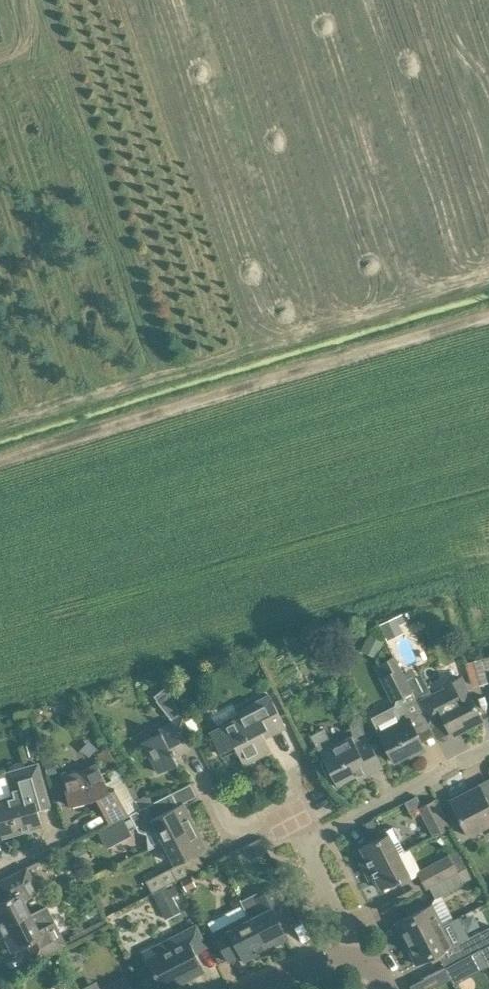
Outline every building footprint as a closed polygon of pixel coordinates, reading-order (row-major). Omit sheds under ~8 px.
[(380,624),(387,640),(403,633),(400,625),(405,623),(401,614),(380,624)] [(369,634),(364,643),(380,650),(384,640),(369,634)] [(406,679),(404,674),(394,655),(378,663),(383,675),(396,699),(397,698),(399,703),(393,707),(372,719),(379,731),(378,732),(384,743),(393,761),(408,754),(410,757),(426,749),(416,731),(428,724),(416,700),(414,696),(406,679)] [(480,658),(486,682),(488,682),(488,655),(480,658)] [(473,686),(486,682),(480,658),(465,662),(473,686)] [(473,701),(467,690),(460,675),(442,684),(443,687),(439,689),(431,693),(416,700),(428,724),(430,727),(444,720),(452,735),(483,719),(473,701)] [(185,721),(182,716),(169,691),(158,700),(157,700),(173,721),(159,729),(160,732),(143,741),(149,754),(159,772),(178,762),(174,755),(184,750),(185,751),(197,745),(192,735),(188,727),(185,721)] [(209,732),(210,734),(219,752),(234,744),(244,764),(271,750),(261,730),(266,728),(269,733),(269,734),(269,735),(286,726),(269,694),(237,711),(239,716),(209,732)] [(35,723),(43,722),(41,713),(40,707),(32,708),(33,715),(35,723)] [(332,745),(331,741),(323,728),(311,735),(323,758),(320,759),(322,765),(325,772),(328,778),(332,783),(336,789),(345,781),(344,780),(363,770),(366,775),(383,766),(374,749),(367,736),(355,742),(352,735),(332,745)] [(26,743),(30,757),(38,755),(34,741),(26,743)] [(47,774),(57,771),(54,759),(44,761),(47,774)] [(37,808),(48,805),(36,763),(5,771),(12,796),(0,800),(0,830),(2,836),(19,831),(20,828),(28,826),(29,828),(42,825),(37,808)] [(110,822),(128,813),(128,814),(130,813),(140,808),(135,800),(121,775),(106,783),(96,763),(85,769),(61,776),(69,805),(92,799),(96,797),(104,812),(110,822)] [(488,801),(480,785),(450,800),(459,818),(467,835),(488,824),(488,823),(488,801)] [(183,802),(178,805),(172,792),(154,801),(153,801),(140,808),(130,813),(139,830),(147,833),(149,848),(163,841),(195,825),(183,802)] [(135,800),(140,808),(153,801),(148,793),(135,800)] [(419,807),(428,824),(433,835),(449,827),(434,799),(419,807)] [(129,832),(131,831),(123,817),(98,830),(107,848),(131,836),(129,832)] [(374,828),(376,823),(373,818),(365,823),(369,831),(374,828)] [(174,863),(188,856),(206,847),(195,825),(163,841),(174,863)] [(403,836),(397,826),(393,826),(387,829),(386,828),(375,833),(378,838),(360,847),(366,859),(360,862),(364,871),(399,853),(405,850),(400,840),(403,836)] [(79,864),(90,858),(83,845),(72,850),(79,864)] [(424,887),(456,871),(469,864),(460,849),(448,855),(420,869),(409,848),(405,850),(399,853),(364,871),(369,880),(375,877),(381,888),(399,879),(401,884),(412,878),(411,877),(417,874),(424,887)] [(27,866),(0,879),(0,888),(5,898),(0,901),(0,929),(31,913),(23,898),(39,890),(27,866)] [(152,892),(155,890),(166,885),(177,879),(171,868),(146,880),(152,892)] [(462,883),(462,882),(456,872),(429,887),(435,898),(441,894),(462,883)] [(186,892),(197,887),(191,875),(181,880),(186,892)] [(169,888),(168,888),(166,885),(155,890),(157,893),(153,895),(159,906),(165,918),(180,911),(174,899),(169,888)] [(283,930),(296,923),(277,886),(255,897),(242,903),(266,950),(288,938),(283,930)] [(406,943),(442,924),(431,902),(422,907),(420,903),(408,909),(410,914),(395,922),(406,943)] [(266,950),(242,903),(207,921),(213,932),(215,937),(219,943),(228,961),(240,955),(243,961),(266,950)] [(51,922),(43,907),(31,913),(0,929),(0,939),(0,940),(5,937),(12,950),(27,942),(36,960),(54,951),(66,944),(54,921),(51,922)] [(434,961),(447,954),(444,949),(452,945),(458,942),(465,938),(455,918),(442,924),(406,943),(417,964),(432,956),(434,961)] [(143,952),(152,970),(161,988),(188,975),(190,978),(204,971),(195,953),(207,947),(196,925),(143,952)] [(458,942),(465,956),(487,944),(480,931),(479,931),(465,938),(458,942)] [(487,945),(480,948),(488,964),(488,943),(487,945)] [(480,948),(465,956),(459,959),(468,976),(488,965),(488,964),(480,948)] [(126,976),(101,988),(133,988),(126,976)] [(425,977),(410,985),(412,988),(431,988),(425,977)]
